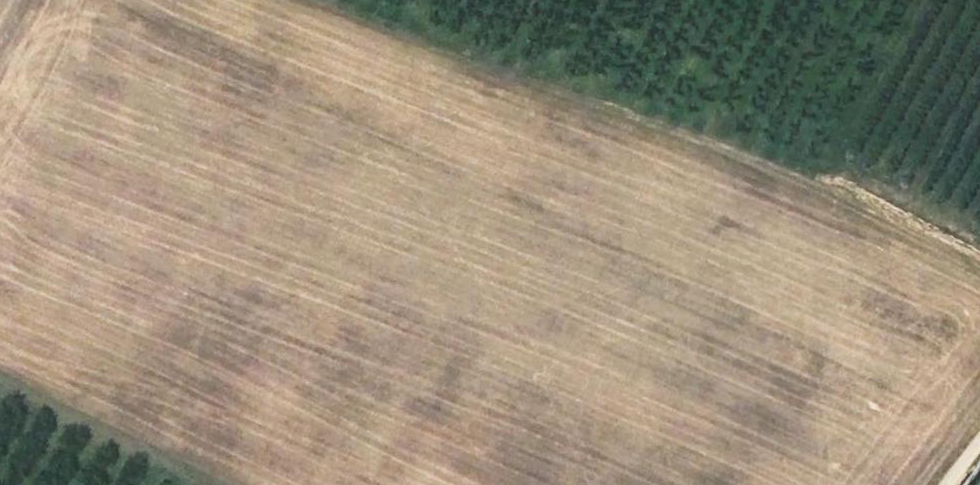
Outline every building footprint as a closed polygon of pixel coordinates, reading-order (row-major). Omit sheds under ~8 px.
[(964,484),(976,484),(979,480),(979,465),(964,484)]
